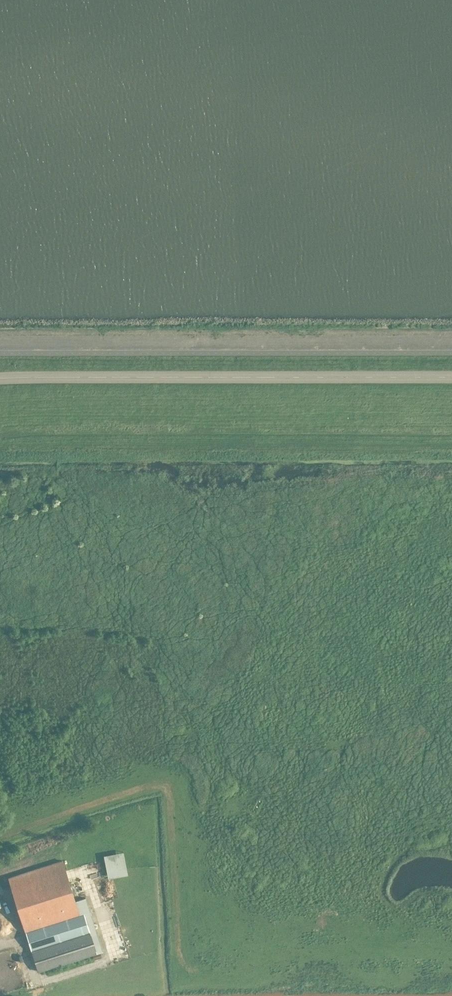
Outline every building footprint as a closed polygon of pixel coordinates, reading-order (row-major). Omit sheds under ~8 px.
[(10,876),(9,876),(25,929),(79,913),(74,899),(62,860),(46,865),(10,876)] [(85,896),(74,899),(79,913),(84,932),(91,953),(102,949),(85,896)] [(79,913),(25,929),(31,948),(84,932),(79,913)] [(84,932),(31,948),(38,970),(91,953),(84,932)]
